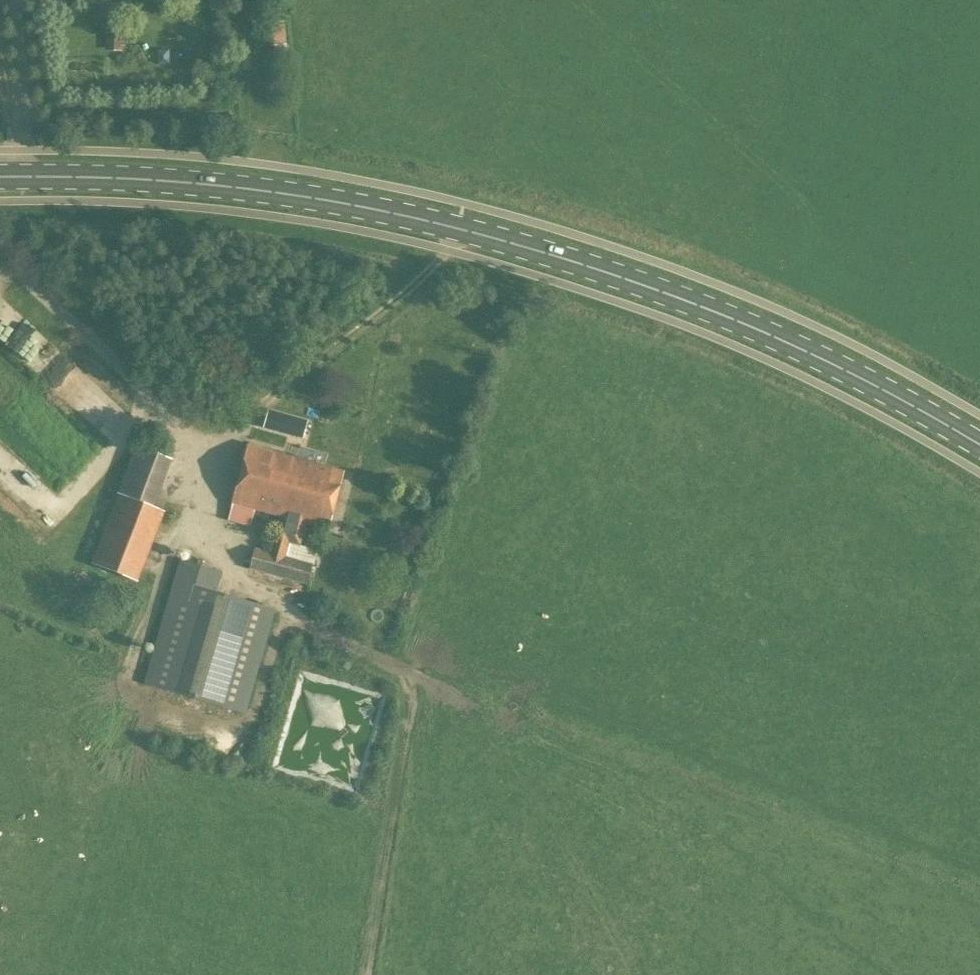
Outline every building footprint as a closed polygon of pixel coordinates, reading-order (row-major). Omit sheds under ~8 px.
[(107,32),(112,72),(126,71),(121,31),(107,32)] [(0,329),(0,340),(29,367),(48,347),(23,324),(24,323),(14,314),(0,329)] [(64,364),(49,383),(85,410),(99,391),(64,364)] [(291,418),(287,434),(302,438),(307,423),(291,418)] [(118,494),(154,508),(172,461),(136,446),(118,494)] [(233,503),(280,516),(270,552),(255,548),(249,569),(308,585),(314,564),(286,556),(290,543),(301,546),(307,523),(328,529),(343,472),(248,447),(233,503)] [(165,512),(154,508),(118,494),(92,563),(138,581),(165,512)] [(246,714),(275,610),(218,593),(223,573),(180,560),(144,684),(246,714)]
